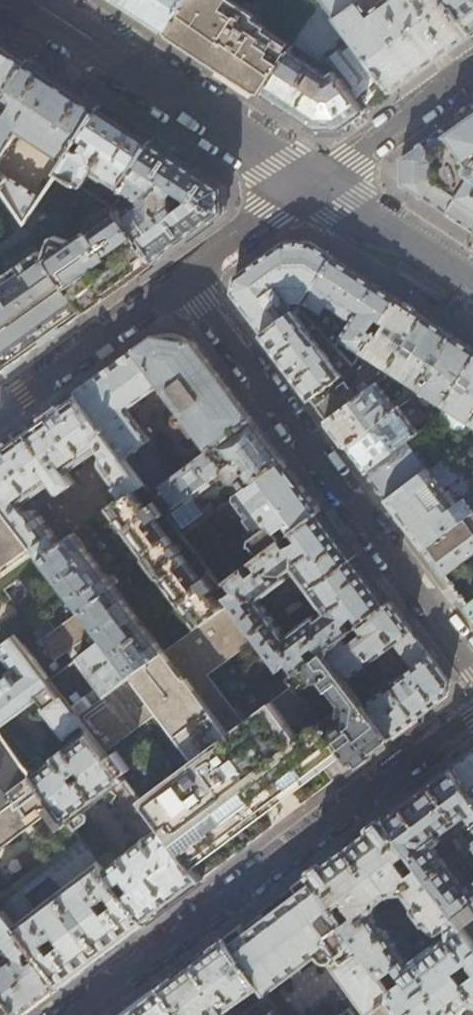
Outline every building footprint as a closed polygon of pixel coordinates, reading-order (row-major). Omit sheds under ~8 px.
[(141,13),(168,30),(188,0),(121,0),(141,13)] [(168,30),(243,79),(264,92),(295,43),(323,0),(188,0),(168,30)] [(383,81),(323,0),(295,43),(321,60),(324,56),(329,58),(330,62),(335,70),(356,100),(383,81)] [(323,0),(383,81),(384,82),(391,92),(433,62),(472,33),(449,0),(323,0)] [(472,33),(472,0),(449,0),(472,33)] [(0,89),(8,94),(30,60),(0,40),(0,90),(0,89)] [(327,64),(330,62),(329,58),(324,56),(321,60),(295,43),(264,92),(295,113),(317,128),(342,127),(353,119),(364,111),(356,100),(335,70),(329,75),(320,69),(323,62),(327,64)] [(30,60),(8,94),(15,99),(5,114),(0,110),(0,162),(20,131),(66,161),(102,106),(62,80),(30,60)] [(382,99),(391,92),(384,82),(375,89),(382,99)] [(127,123),(102,106),(66,161),(59,171),(83,186),(93,171),(121,189),(154,140),(127,123)] [(442,129),(461,156),(461,167),(472,158),(472,156),(465,145),(472,139),(472,108),(472,107),(457,117),(442,129)] [(461,172),(461,167),(461,156),(442,129),(422,143),(401,158),(402,183),(419,194),(447,212),(462,190),(461,172)] [(187,162),(154,140),(121,189),(140,201),(140,204),(136,207),(131,206),(122,213),(156,261),(191,237),(225,212),(224,186),(187,162)] [(25,223),(42,197),(8,176),(7,177),(0,172),(0,187),(25,223)] [(461,172),(462,190),(447,212),(459,221),(472,230),(472,172),(461,172)] [(113,206),(118,210),(124,200),(117,196),(111,205),(113,206)] [(156,261),(122,213),(121,211),(118,210),(113,206),(100,215),(102,219),(72,241),(58,238),(55,240),(53,250),(43,249),(87,311),(121,286),(156,261)] [(0,257),(0,286),(37,338),(41,344),(87,311),(43,249),(32,234),(0,257)] [(290,243),(285,244),(284,242),(259,260),(235,278),(232,293),(255,323),(263,334),(299,307),(303,304),(333,257),(321,250),(310,242),(309,244),(303,243),(290,243)] [(367,280),(333,257),(303,304),(299,307),(335,347),(338,342),(359,357),(397,299),(367,280)] [(29,353),(35,349),(41,344),(37,338),(0,286),(0,312),(29,353)] [(408,306),(397,299),(359,357),(353,367),(344,375),(347,380),(329,394),(328,397),(326,399),(316,405),(321,412),(327,420),(377,383),(384,378),(389,370),(424,317),(408,306)] [(335,347),(299,307),(263,334),(293,374),(316,405),(326,399),(328,397),(329,394),(347,380),(344,375),(353,367),(335,347)] [(29,353),(0,312),(0,374),(29,353)] [(434,324),(424,317),(389,370),(407,382),(405,396),(393,404),(377,383),(327,420),(337,433),(347,446),(399,407),(410,399),(417,388),(451,334),(434,324)] [(451,334),(417,388),(443,406),(472,360),(472,349),(462,342),(451,334)] [(119,362),(76,393),(126,459),(127,460),(152,441),(128,409),(160,386),(209,451),(252,419),(233,394),(194,342),(155,336),(119,362)] [(443,406),(471,424),(472,420),(472,360),(443,406)] [(76,393),(25,430),(0,448),(0,499),(105,638),(133,674),(163,653),(73,536),(62,544),(39,514),(37,513),(36,512),(33,511),(32,511),(31,511),(29,511),(28,512),(26,513),(25,514),(20,508),(53,484),(60,493),(60,494),(61,494),(62,494),(63,494),(63,493),(72,487),(73,486),(74,485),(73,484),(73,483),(73,482),(72,482),(67,475),(99,451),(103,456),(100,459),(100,460),(100,462),(100,463),(100,465),(100,466),(101,468),(102,469),(124,499),(110,510),(197,629),(223,610),(211,592),(220,585),(210,572),(201,580),(180,552),(182,550),(178,545),(176,546),(157,520),(166,513),(158,502),(148,508),(136,492),(145,485),(127,460),(126,459),(76,393)] [(418,433),(399,407),(347,446),(355,458),(366,472),(417,433),(418,433)] [(252,419),(209,451),(177,475),(152,494),(158,502),(166,513),(182,535),(217,509),(211,501),(203,508),(196,499),(202,494),(200,490),(217,477),(219,480),(218,480),(218,481),(218,482),(217,482),(217,483),(220,485),(220,486),(221,487),(222,487),(223,487),(224,487),(228,491),(246,478),(250,484),(283,460),(266,437),(252,419)] [(426,445),(417,433),(366,472),(375,484),(386,499),(413,479),(405,467),(420,456),(425,453),(426,445)] [(177,475),(152,441),(127,460),(145,485),(152,494),(177,475)] [(405,467),(413,479),(427,468),(428,467),(420,456),(405,467)] [(250,484),(237,494),(236,498),(250,517),(247,519),(258,534),(253,537),(252,544),(255,544),(262,554),(283,539),(278,532),(287,524),(293,531),(294,530),(321,510),(301,485),(283,460),(250,484)] [(386,499),(403,522),(424,550),(472,514),(472,511),(464,499),(459,503),(450,490),(445,492),(427,468),(413,479),(386,499)] [(105,638),(0,499),(0,648),(16,636),(50,680),(81,657),(105,638)] [(321,510),(294,530),(300,539),(288,546),(283,539),(262,554),(254,560),(260,568),(251,575),(245,567),(220,585),(233,603),(255,632),(274,617),(261,599),(288,579),(285,574),(293,569),(310,591),(355,556),(336,531),(321,510)] [(472,514),(424,550),(431,559),(445,577),(472,556),(472,514)] [(283,539),(293,531),(287,524),(278,532),(283,539)] [(355,556),(310,591),(326,613),(318,619),(315,615),(288,635),(274,617),(255,632),(259,637),(289,677),(314,659),(308,651),(316,644),(323,652),(325,650),(343,637),(351,631),(347,624),(351,618),(356,615),(362,623),(390,602),(372,579),(355,556)] [(390,602),(362,623),(358,626),(364,633),(349,643),(343,637),(325,650),(391,738),(419,717),(446,696),(449,681),(429,655),(412,668),(391,683),(386,678),(367,692),(353,674),(394,644),(411,631),(390,602)] [(233,603),(223,610),(197,629),(163,653),(133,674),(105,638),(81,657),(108,694),(78,717),(104,751),(156,712),(192,761),(141,800),(189,863),(220,839),(297,781),(341,748),(321,721),(299,691),(294,685),(244,722),(208,674),(259,637),(255,632),(233,603)] [(417,639),(411,631),(394,644),(412,668),(429,655),(417,639)] [(41,696),(47,705),(44,708),(70,744),(47,760),(43,756),(37,755),(26,764),(51,797),(74,828),(84,820),(86,813),(83,810),(111,788),(116,791),(114,798),(142,840),(120,857),(116,853),(110,852),(99,860),(146,922),(171,902),(202,880),(189,863),(141,800),(104,751),(78,717),(50,680),(16,636),(0,648),(0,650),(5,657),(0,661),(0,727),(41,696)] [(325,650),(323,652),(314,659),(289,677),(294,685),(299,691),(314,681),(323,681),(333,695),(331,700),(335,705),(342,705),(341,710),(336,710),(321,721),(341,748),(354,765),(373,751),(391,738),(325,650)] [(44,807),(42,804),(51,797),(26,764),(0,730),(0,842),(44,807)] [(451,767),(472,797),(472,751),(470,753),(451,767)] [(385,817),(461,920),(462,922),(464,924),(472,917),(472,797),(451,767),(418,792),(385,817)] [(348,845),(310,873),(383,976),(392,969),(392,967),(405,958),(396,946),(397,945),(397,943),(397,942),(396,940),(388,930),(387,929),(385,929),(384,929),(373,915),(379,902),(392,894),(404,893),(414,906),(413,907),(413,908),(413,911),(419,920),(420,920),(423,921),(425,921),(432,930),(436,932),(440,932),(447,927),(448,929),(461,920),(385,817),(348,845)] [(146,922),(99,860),(82,838),(44,868),(65,886),(35,909),(24,894),(42,881),(42,869),(0,901),(0,904),(4,910),(62,985),(103,953),(146,922)] [(226,937),(266,994),(311,959),(314,962),(316,963),(318,964),(321,965),(325,964),(328,962),(365,1014),(369,1011),(372,1014),(397,1014),(407,1008),(392,988),(383,976),(310,873),(294,885),(299,892),(272,913),(247,933),(241,925),(226,937)] [(20,1014),(22,1014),(41,1001),(62,985),(4,910),(0,913),(0,941),(11,954),(0,963),(0,989),(20,1014)] [(464,924),(472,937),(472,917),(464,924)] [(464,924),(462,922),(450,930),(449,937),(447,938),(438,944),(437,944),(436,944),(435,943),(434,944),(433,944),(432,944),(408,962),(406,959),(396,967),(405,979),(392,988),(407,1008),(412,1014),(459,1014),(463,1012),(462,1011),(472,1003),(472,937),(464,924)] [(160,986),(180,1014),(224,1014),(227,1013),(226,1010),(256,990),(263,1000),(268,996),(266,994),(226,937),(193,962),(160,986)] [(160,986),(132,1007),(122,1014),(180,1014),(160,986)] [(0,989),(0,1014),(20,1014),(0,989)] [(268,996),(263,1000),(258,1003),(266,1014),(265,1014),(281,1014),(268,996)]
